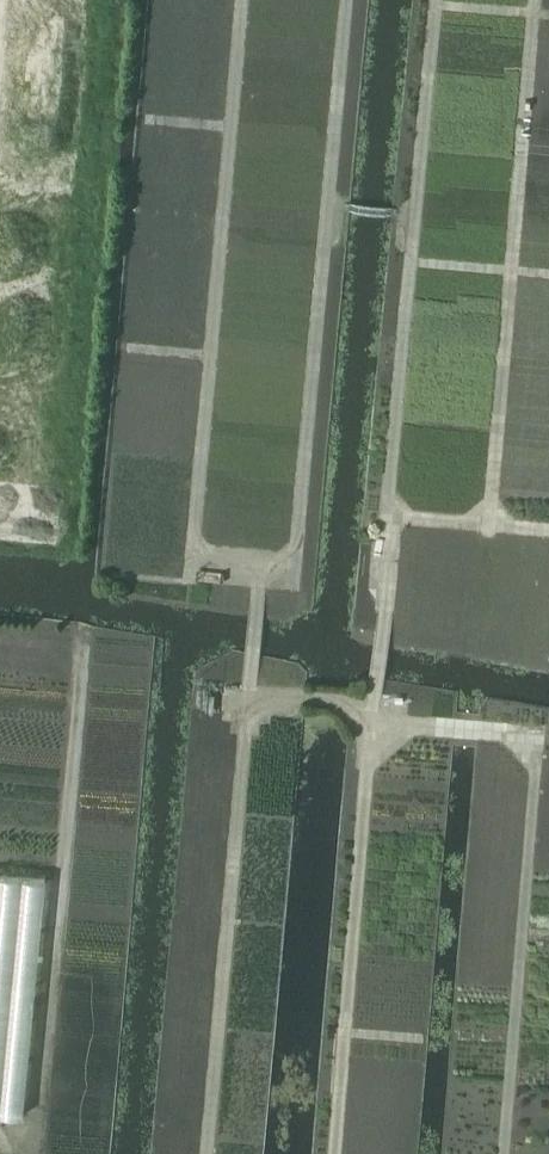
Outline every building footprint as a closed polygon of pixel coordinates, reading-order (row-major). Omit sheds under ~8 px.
[(21,1115),(45,879),(0,874),(0,1113),(21,1115)]
